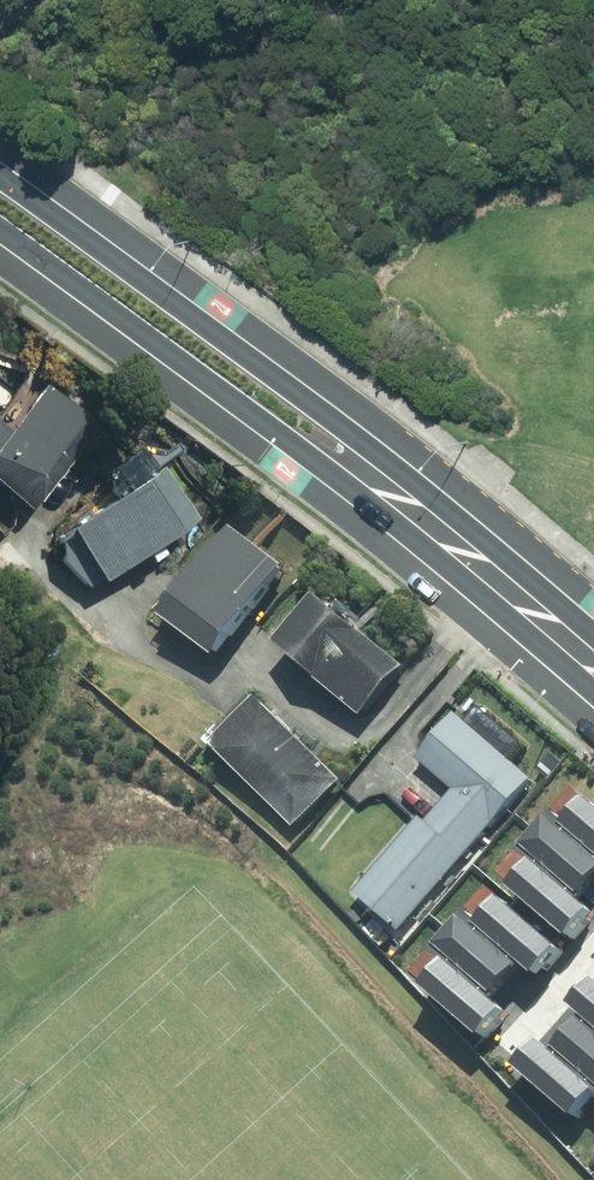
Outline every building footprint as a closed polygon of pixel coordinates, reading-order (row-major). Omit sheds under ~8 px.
[(0,448),(0,477),(37,506),(102,423),(51,384),(0,448)] [(197,515),(163,464),(75,523),(109,574),(197,515)] [(299,564),(251,528),(186,615),(234,651),(299,564)] [(416,666),(335,596),(294,642),(375,712),(416,666)] [(354,779),(280,698),(231,742),(305,823),(354,779)] [(541,777),(466,713),(427,758),(462,788),(502,822),(541,777)] [(433,821),(473,856),(502,822),(462,788),(433,821)] [(593,795),(574,818),(561,807),(543,828),(593,872),(593,797),(593,795)] [(408,929),(473,856),(433,821),(430,818),(365,892),(408,929)] [(593,910),(593,906),(583,897),(593,884),(593,872),(543,828),(524,851),(537,862),(518,884),(575,932),(593,910)] [(531,958),(543,969),(564,944),(507,896),(488,918),(476,908),(458,929),(515,977),(531,958)] [(489,1034),(510,1009),(497,998),(515,977),(458,929),(438,953),(450,963),(432,985),(489,1034)] [(579,1002),(592,1012),(576,1031),(593,1046),(593,984),(579,1002)] [(576,1031),(560,1049),(549,1039),(526,1066),(581,1113),(593,1098),(593,1046),(576,1031)]
